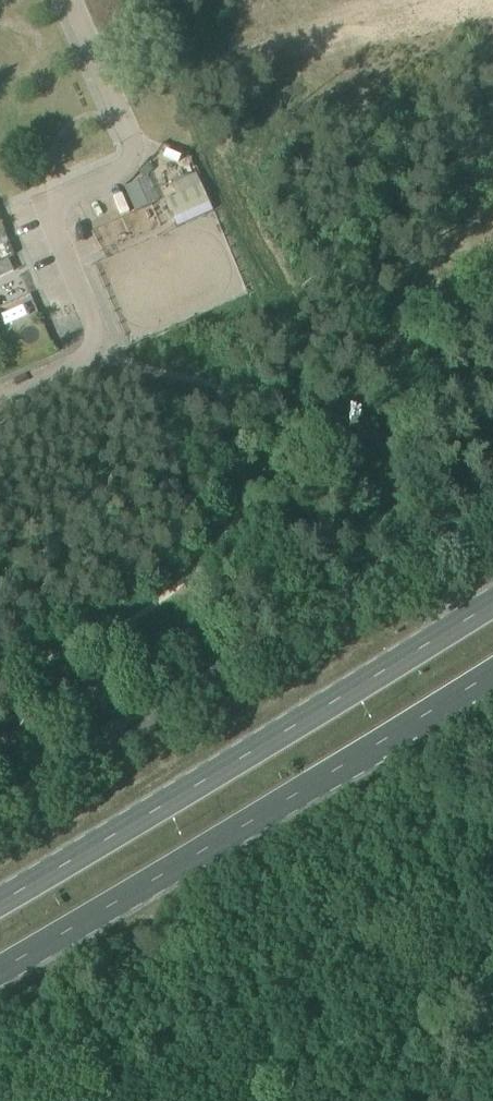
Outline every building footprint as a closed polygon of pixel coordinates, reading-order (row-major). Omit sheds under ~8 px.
[(171,217),(207,200),(201,185),(164,202),(171,217)] [(14,272),(7,258),(0,262),(0,278),(14,272)]
